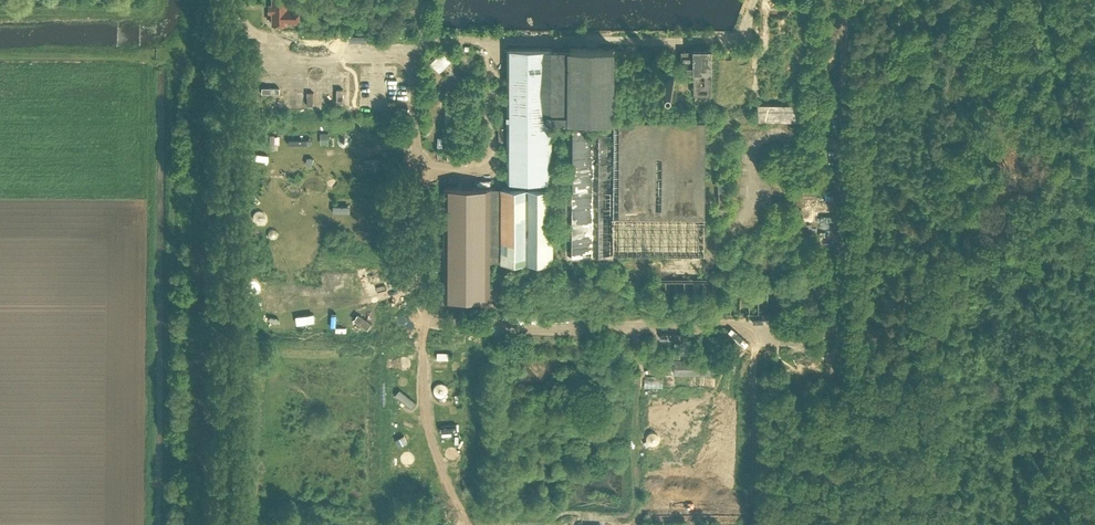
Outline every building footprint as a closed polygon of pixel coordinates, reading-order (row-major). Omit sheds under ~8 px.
[(286,0),(271,0),(271,3),(268,3),(268,6),(268,11),(271,11),(271,22),(298,22),(298,0),(286,0)] [(261,55),(261,47),(245,46),(244,54),(261,55)] [(705,252),(705,119),(705,118),(615,118),(616,48),(586,48),(570,48),(552,47),(535,47),(508,47),(508,61),(508,80),(507,180),(552,180),(552,119),(569,119),(569,251),(705,252)] [(695,100),(711,100),(711,48),(694,48),(694,50),(681,50),(681,63),(687,63),(687,71),(694,71),(694,94),(695,94),(695,100)] [(442,51),(431,63),(440,71),(451,60),(442,51)] [(238,73),(246,74),(246,65),(247,57),(238,57),(238,73)] [(671,85),(672,85),(674,84),(675,83),(675,82),(675,80),(675,79),(674,77),(673,76),(671,76),(670,76),(669,77),(667,78),(667,79),(666,80),(667,82),(667,83),(668,84),(670,85),(671,85)] [(800,106),(758,107),(758,118),(758,124),(782,123),(800,123),(800,106)] [(293,138),(293,149),(304,149),(304,138),(293,138)] [(729,183),(718,182),(718,194),(728,194),(729,183)] [(504,186),(504,187),(489,187),(457,187),(445,187),(445,299),(490,299),(490,281),(490,261),(551,261),(551,251),(552,186),(507,186),(504,186)] [(674,359),(674,373),(712,373),(712,359),(674,359)] [(448,385),(438,383),(436,393),(446,396),(448,385)]
